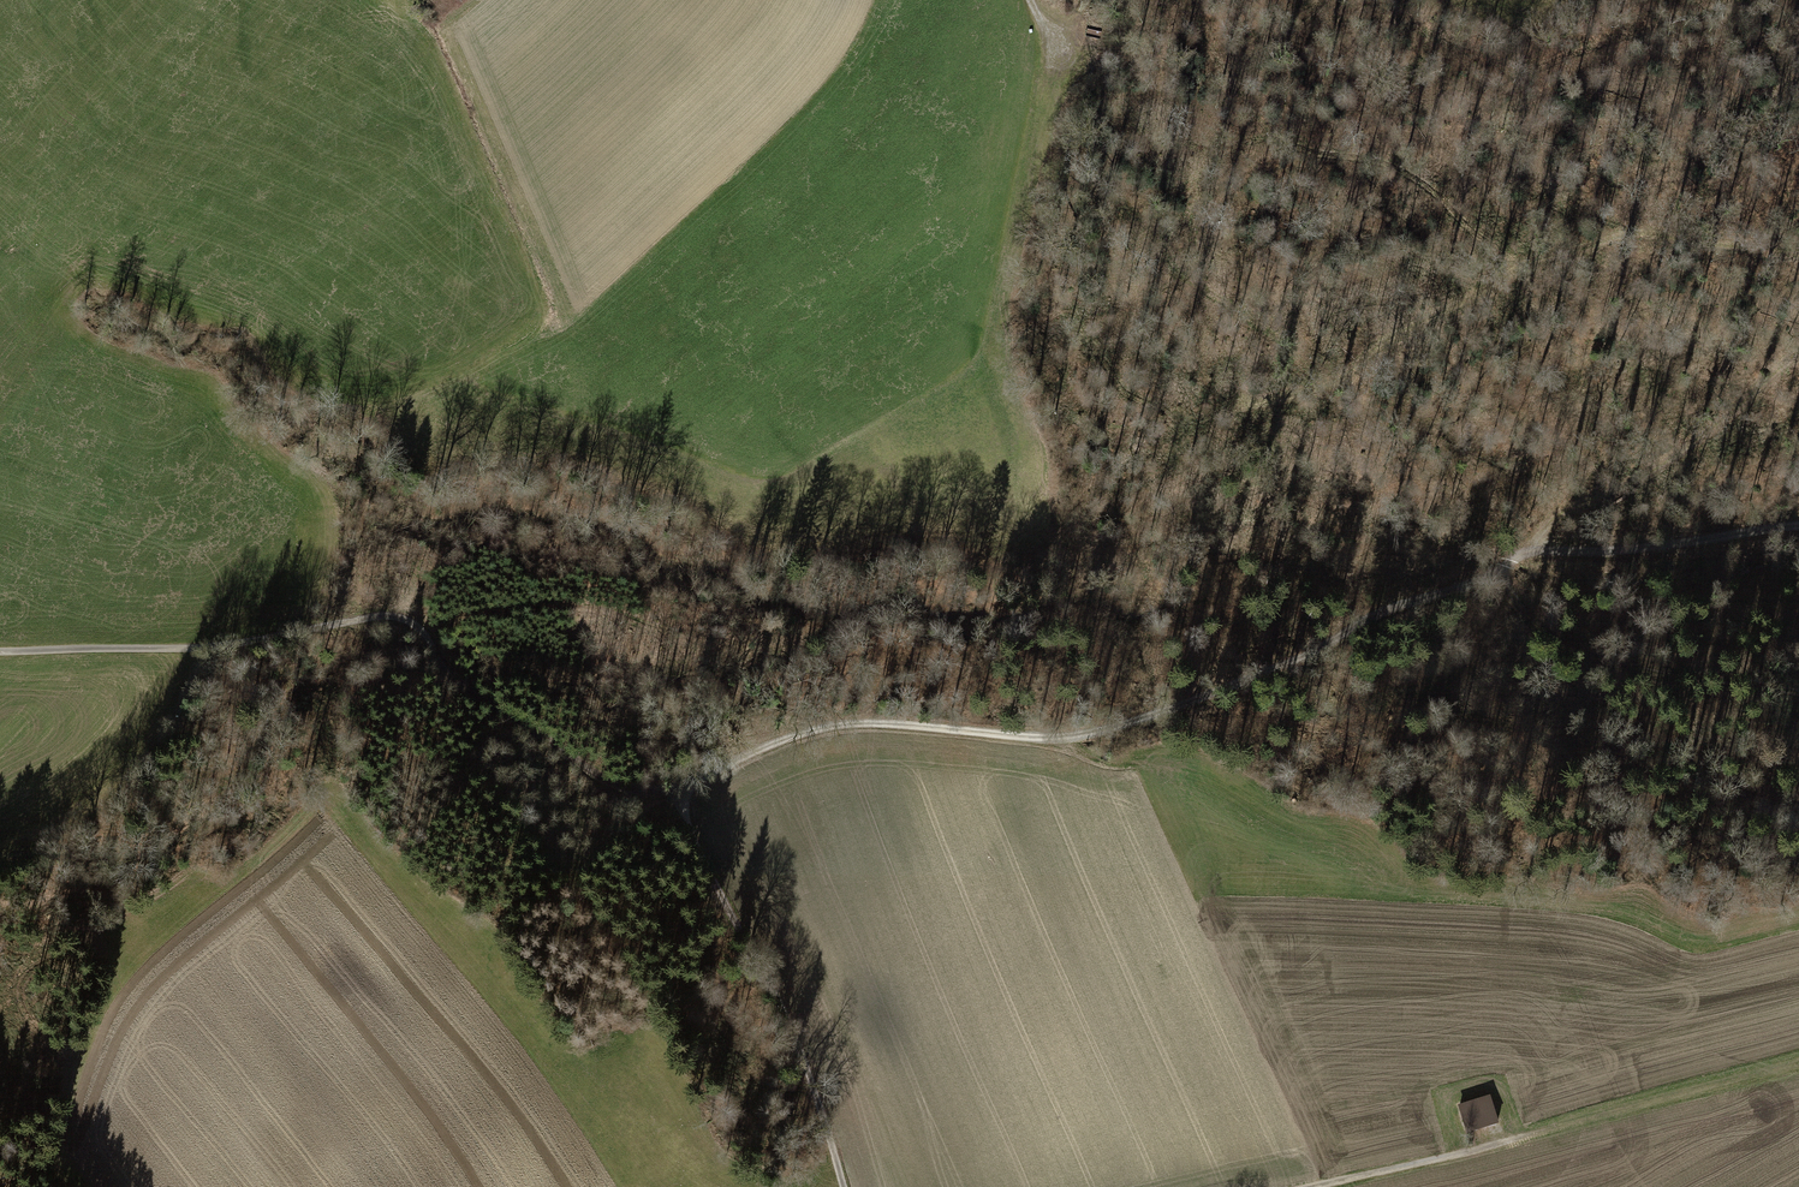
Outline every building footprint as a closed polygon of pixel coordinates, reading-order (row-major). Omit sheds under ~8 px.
[(1485,1115),(1466,1122),(1473,1140),(1480,1138),(1477,1129),(1488,1125),(1485,1115)]
